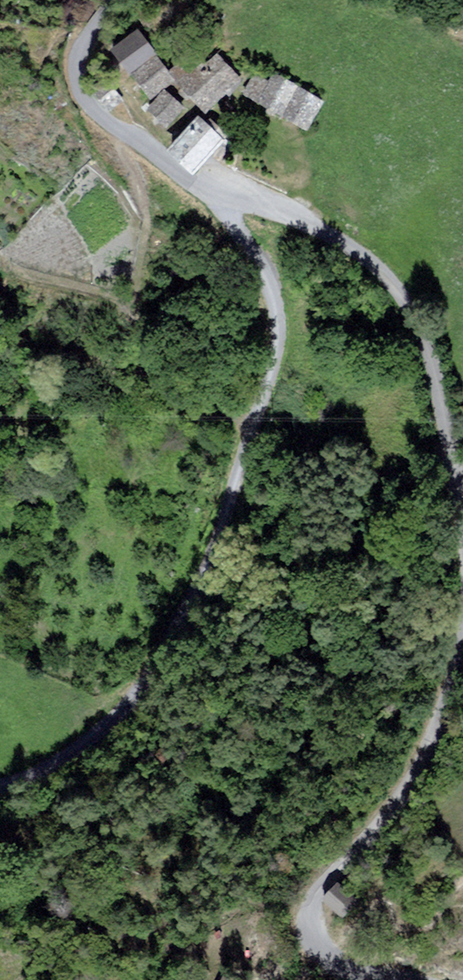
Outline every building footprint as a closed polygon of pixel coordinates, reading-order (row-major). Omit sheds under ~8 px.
[(169,22),(153,0),(143,0),(121,16),(140,43),(169,22)] [(135,37),(111,53),(126,77),(151,61),(135,37)] [(169,81),(205,116),(236,85),(200,50),(169,81)] [(154,62),(134,77),(150,100),(171,85),(154,62)] [(260,73),(246,98),(306,132),(320,107),(260,73)] [(163,96),(147,113),(164,130),(180,113),(163,96)] [(222,145),(197,123),(169,156),(194,177),(222,145)] [(356,901),(338,887),(326,901),(344,916),(356,901)]
